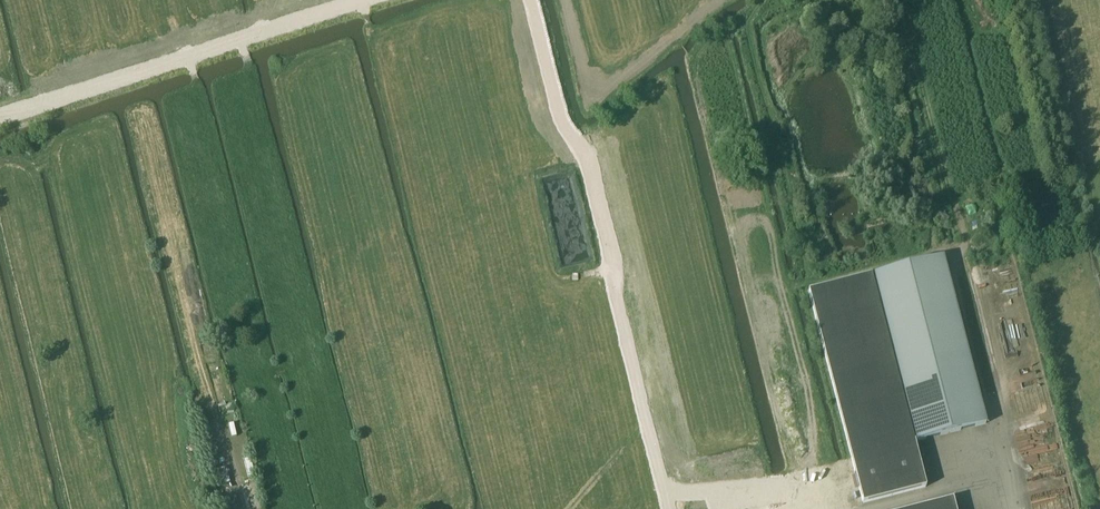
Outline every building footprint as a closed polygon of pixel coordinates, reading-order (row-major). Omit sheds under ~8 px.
[(871,275),(914,442),(985,424),(943,257),(871,275)] [(926,487),(914,442),(871,275),(809,291),(863,503),(926,487)] [(911,508),(956,508),(953,498),(911,508)]
